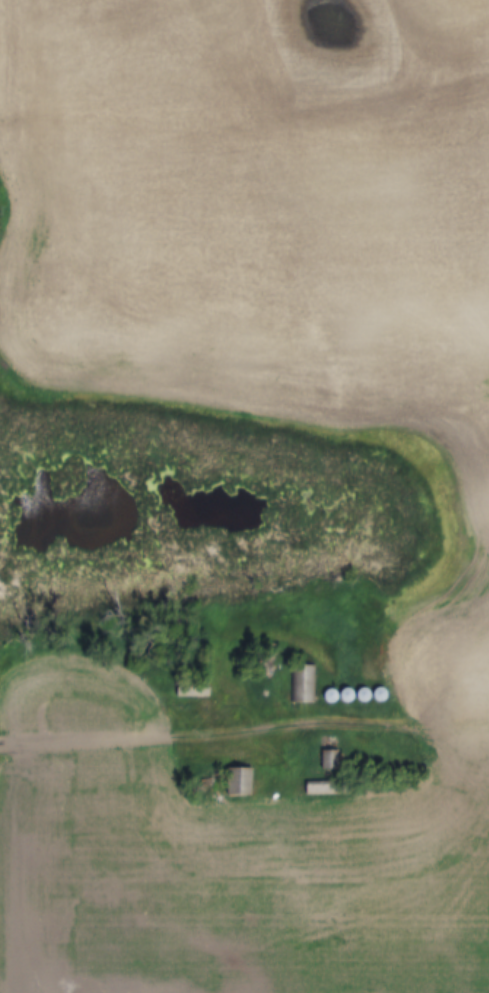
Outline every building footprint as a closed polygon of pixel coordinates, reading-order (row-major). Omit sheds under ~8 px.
[(317,704),(317,667),(292,667),(292,704),(317,704)] [(342,753),(325,753),(325,771),(342,771),(342,753)] [(256,770),(232,770),(232,797),(256,797),(256,770)]
